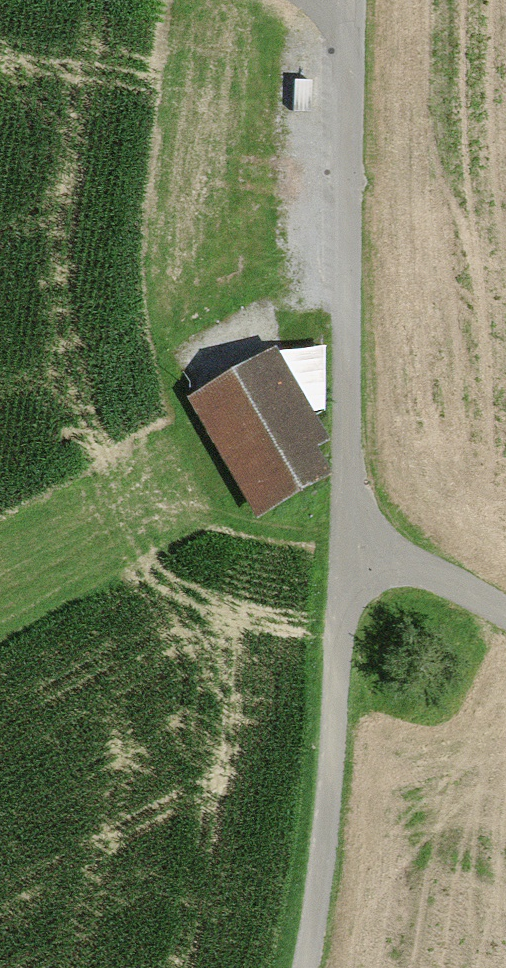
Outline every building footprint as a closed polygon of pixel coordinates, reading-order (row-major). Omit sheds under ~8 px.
[(261,374),(195,411),(252,511),(318,474),(261,374)]
